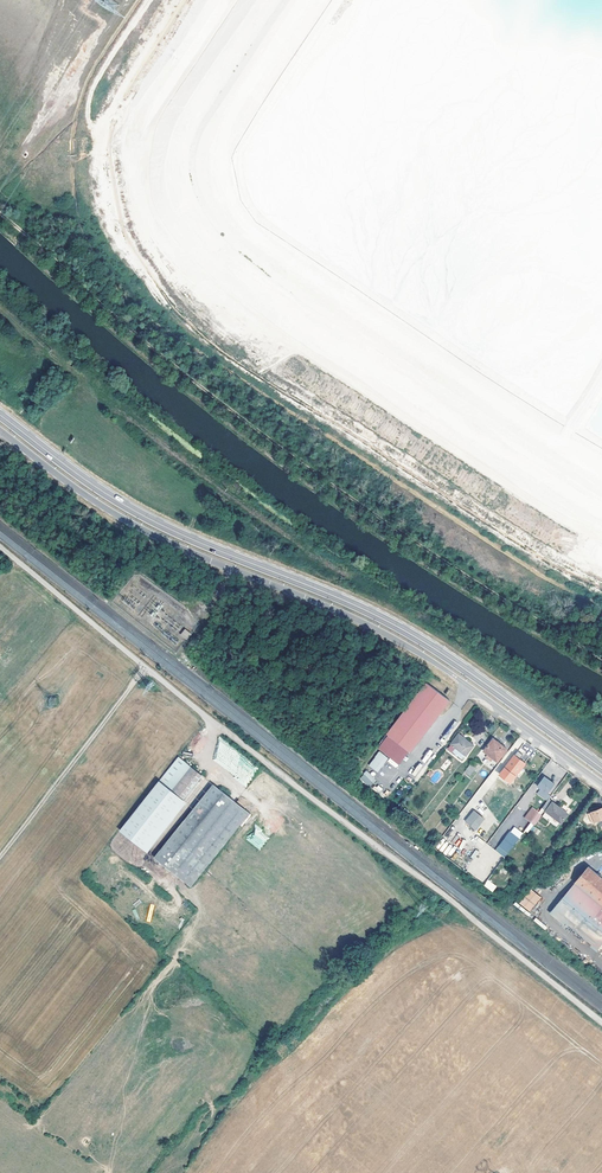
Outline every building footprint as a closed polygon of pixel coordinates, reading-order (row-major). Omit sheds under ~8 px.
[(191,634),(185,629),(181,634),(187,639),(191,634)] [(10,660),(3,653),(0,656),(0,659),(6,664),(10,660)] [(446,700),(422,682),(383,735),(407,752),(446,700)] [(474,745),(460,734),(452,744),(466,755),(474,745)] [(407,752),(383,735),(375,746),(399,764),(407,752)] [(494,738),(485,750),(490,754),(488,757),(493,761),(495,758),(499,760),(508,749),(494,738)] [(426,764),(433,751),(429,749),(422,761),(426,764)] [(377,773),(388,758),(379,751),(368,765),(377,773)] [(527,763),(516,755),(503,772),(514,781),(527,763)] [(164,783),(185,799),(204,776),(183,760),(164,783)] [(418,778),(425,766),(419,762),(412,774),(418,778)] [(472,763),(466,771),(472,774),(477,767),(472,763)] [(436,770),(430,779),(435,783),(442,775),(436,770)] [(359,779),(370,788),(377,780),(366,771),(359,779)] [(549,793),(556,784),(545,776),(538,786),(542,789),(549,793)] [(159,779),(120,828),(146,848),(185,799),(164,783),(159,779)] [(189,885),(248,812),(212,783),(154,856),(189,885)] [(373,790),(379,793),(382,788),(376,784),(373,790)] [(549,793),(542,789),(538,795),(548,802),(552,796),(549,793)] [(554,802),(547,811),(563,822),(570,813),(554,802)] [(590,812),(591,817),(593,817),(596,822),(601,819),(601,807),(590,812)] [(526,819),(532,823),(540,812),(534,808),(526,819)] [(485,822),(474,814),(466,825),(477,833),(485,822)] [(534,826),(531,830),(538,835),(541,831),(534,826)] [(515,835),(504,850),(509,854),(520,839),(515,835)] [(459,838),(455,845),(461,849),(466,841),(459,838)] [(443,852),(451,857),(456,848),(445,843),(441,851),(444,852),(443,852)] [(471,856),(475,859),(480,852),(476,849),(471,856)] [(595,953),(601,944),(601,883),(586,869),(548,914),(595,953)] [(488,879),(483,885),(492,892),(497,887),(488,879)] [(530,889),(519,903),(529,912),(540,898),(530,889)] [(146,921),(150,922),(155,905),(151,903),(146,921)] [(536,917),(533,920),(545,930),(547,927),(536,917)] [(594,956),(601,963),(601,947),(594,956)]
